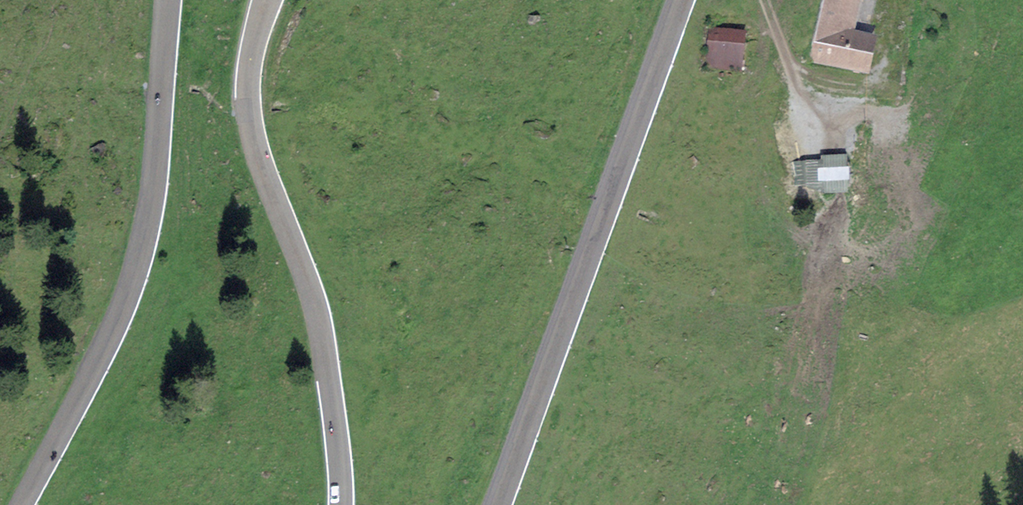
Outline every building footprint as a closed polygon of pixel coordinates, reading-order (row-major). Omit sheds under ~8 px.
[(817,66),(850,74),(879,81),(888,46),(859,38),(868,0),(834,0),(817,66)] [(716,33),(713,70),(749,72),(752,35),(716,33)]
